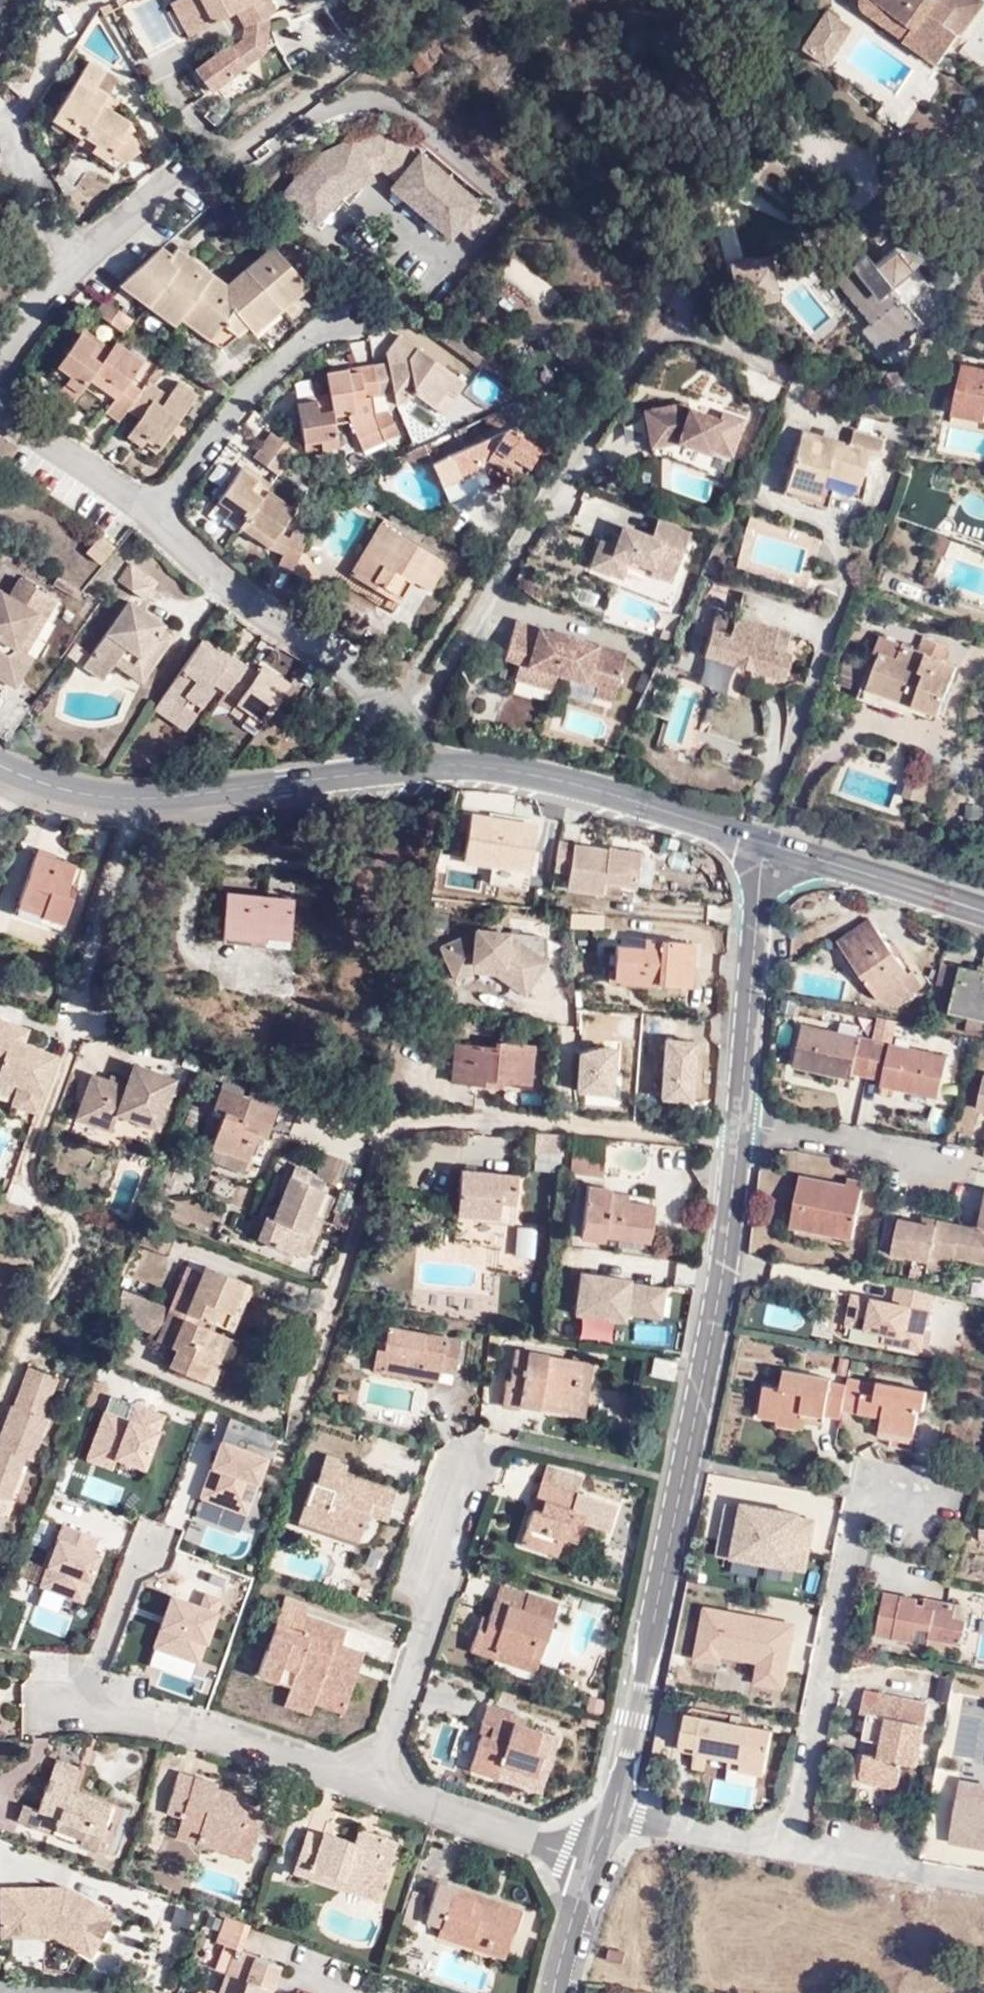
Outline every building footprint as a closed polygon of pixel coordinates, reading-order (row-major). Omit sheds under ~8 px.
[(272,0),(271,0),(177,0),(176,1),(194,35),(236,12),(239,18),(272,0)] [(276,9),(272,0),(239,18),(243,27),(276,9)] [(983,4),(983,3),(980,0),(941,0),(940,2),(936,0),(850,0),(927,53),(946,26),(961,37),(983,4)] [(188,38),(194,35),(176,1),(170,4),(188,38)] [(276,9),(243,27),(244,28),(242,40),(231,47),(229,44),(193,69),(211,93),(266,53),(270,16),(278,13),(276,9)] [(799,50),(825,68),(852,30),(826,12),(799,50)] [(417,76),(438,62),(437,61),(443,56),(435,44),(440,41),(432,29),(418,39),(420,42),(401,54),(417,76)] [(87,132),(103,107),(110,97),(97,89),(107,73),(91,64),(58,115),(87,132)] [(97,89),(110,97),(119,82),(107,73),(97,89)] [(923,88),(912,80),(905,90),(916,98),(923,88)] [(127,132),(131,125),(103,107),(87,132),(83,138),(110,155),(127,165),(139,154),(127,132)] [(83,138),(87,132),(58,115),(53,122),(82,140),(83,138)] [(470,239),(492,213),(387,130),(359,147),(352,136),(309,157),(279,195),(313,226),(341,194),(382,173),(391,184),(388,189),(448,238),(455,228),(470,239)] [(106,162),(110,155),(83,138),(82,140),(79,145),(106,162)] [(882,359),(918,330),(897,304),(890,311),(880,299),(887,293),(888,293),(926,261),(908,239),(875,267),(865,255),(842,274),(856,291),(847,298),(861,315),(869,309),(877,319),(860,333),(882,359)] [(232,390),(262,364),(269,357),(276,351),(326,307),(275,248),(230,287),(169,244),(127,281),(121,286),(225,361),(209,374),(232,390)] [(771,255),(729,264),(737,304),(780,295),(771,255)] [(833,281),(847,298),(856,291),(842,274),(833,281)] [(890,311),(897,304),(888,293),(887,293),(880,299),(890,311)] [(126,333),(135,320),(107,301),(98,313),(126,333)] [(269,357),(262,364),(326,307),(276,351),(269,357)] [(72,406),(90,382),(95,375),(103,364),(91,355),(98,345),(82,333),(57,367),(70,376),(65,383),(57,394),(72,406)] [(414,392),(437,408),(447,394),(455,400),(467,383),(403,335),(393,348),(395,363),(376,366),(381,396),(395,393),(398,405),(407,403),(414,392)] [(91,355),(103,364),(112,351),(100,342),(98,345),(91,355)] [(107,415),(119,424),(142,392),(130,383),(145,363),(118,343),(112,351),(103,364),(95,375),(122,395),(118,402),(107,415)] [(965,365),(954,415),(983,422),(983,369),(965,365)] [(333,394),(337,415),(349,413),(365,448),(385,440),(401,433),(390,411),(377,414),(374,396),(381,396),(376,366),(329,373),(333,394)] [(52,373),(65,383),(70,376),(57,367),(52,373)] [(165,372),(160,368),(149,382),(155,386),(165,372)] [(118,402),(122,395),(95,375),(90,382),(118,402)] [(133,429),(134,430),(149,441),(147,443),(158,451),(198,395),(180,382),(169,396),(162,407),(153,401),(133,429)] [(153,401),(162,407),(169,396),(161,390),(153,401)] [(321,451),(343,447),(337,415),(333,394),(315,397),(317,405),(300,407),(307,443),(319,441),(321,451)] [(447,394),(437,408),(445,414),(455,400),(447,394)] [(720,420),(688,408),(687,408),(688,403),(644,411),(651,448),(675,443),(710,457),(713,450),(731,456),(745,420),(723,412),(720,420)] [(507,409),(476,422),(482,436),(512,423),(507,409)] [(524,423),(514,427),(541,445),(546,436),(524,423)] [(541,445),(514,427),(432,465),(443,490),(464,480),(469,493),(490,483),(484,471),(496,466),(488,461),(492,454),(523,473),(541,445)] [(879,456),(884,439),(855,429),(850,444),(803,429),(784,489),(818,500),(821,489),(854,500),(859,486),(869,453),(879,456)] [(147,443),(149,441),(134,430),(129,438),(144,449),(147,443)] [(264,446),(289,463),(298,450),(273,433),(264,446)] [(390,451),(385,440),(365,448),(370,460),(390,451)] [(309,453),(321,451),(319,441),(307,443),(309,453)] [(281,475),(289,463),(264,446),(256,458),(281,475)] [(519,480),(523,473),(492,454),(488,461),(496,466),(519,480)] [(275,483),(281,475),(256,458),(250,466),(262,474),(275,483)] [(275,483),(262,474),(258,480),(242,469),(220,500),(232,509),(225,519),(242,530),(269,491),(275,483)] [(464,480),(443,490),(449,502),(469,493),(464,480)] [(269,491),(242,530),(268,549),(279,534),(295,510),(269,491)] [(213,510),(225,519),(232,509),(220,500),(213,510)] [(760,520),(750,518),(747,528),(756,531),(760,520)] [(591,567),(623,579),(629,562),(652,571),(650,575),(672,582),(691,532),(659,520),(652,538),(623,527),(616,547),(600,541),(591,567)] [(380,524),(350,574),(401,605),(413,584),(429,594),(447,563),(380,524)] [(286,556),(293,539),(279,534),(268,549),(286,556)] [(953,542),(936,534),(929,551),(946,558),(953,542)] [(102,536),(88,552),(102,564),(115,547),(102,536)] [(304,551),(307,545),(293,539),(286,556),(282,567),(296,572),(304,551)] [(304,551),(296,572),(312,583),(319,572),(304,551)] [(156,583),(131,566),(121,581),(146,598),(156,583)] [(330,578),(319,572),(312,583),(323,589),(330,578)] [(888,577),(885,590),(915,595),(917,583),(888,577)] [(38,613),(46,617),(57,601),(20,579),(10,596),(0,590),(0,676),(38,613)] [(141,662),(152,670),(174,639),(160,630),(163,626),(130,603),(85,665),(105,680),(116,664),(131,675),(141,662)] [(790,635),(776,631),(735,618),(716,612),(696,680),(763,701),(776,693),(779,692),(790,657),(770,650),(772,644),(786,648),(790,635)] [(46,617),(38,613),(0,676),(0,680),(13,688),(33,657),(25,652),(46,617)] [(614,703),(627,655),(516,622),(505,660),(520,664),(515,679),(553,691),(558,676),(597,687),(595,697),(614,703)] [(900,657),(882,650),(881,656),(875,654),(862,688),(868,691),(865,700),(881,706),(883,700),(932,719),(934,713),(941,716),(960,665),(949,660),(954,648),(925,636),(919,652),(903,646),(903,647),(900,657)] [(877,648),(882,650),(900,657),(903,647),(880,638),(877,648)] [(216,648),(204,639),(202,643),(214,652),(216,648)] [(159,705),(189,726),(214,692),(209,689),(213,685),(226,694),(246,666),(233,656),(231,659),(216,648),(214,652),(202,643),(159,705)] [(86,650),(77,644),(68,657),(77,663),(86,650)] [(143,683),(152,670),(141,662),(131,675),(143,683)] [(264,665),(261,669),(274,678),(277,674),(264,665)] [(258,674),(246,666),(226,694),(238,702),(235,705),(264,725),(292,684),(277,674),(274,678),(261,669),(258,674)] [(159,705),(155,711),(185,732),(189,726),(159,705)] [(231,711),(259,731),(264,725),(235,705),(231,711)] [(935,785),(911,777),(904,798),(928,806),(935,785)] [(529,870),(537,825),(462,814),(460,827),(468,829),(463,859),(529,870)] [(590,852),(590,848),(558,843),(553,871),(568,873),(565,888),(602,894),(603,882),(635,888),(640,854),(607,848),(607,851),(606,855),(590,852)] [(40,915),(40,916),(62,924),(75,885),(68,883),(75,864),(36,851),(16,908),(17,908),(40,915)] [(226,894),(223,939),(265,942),(266,938),(288,941),(291,900),(226,894)] [(37,923),(40,916),(40,915),(17,908),(15,916),(37,923)] [(879,997),(910,977),(869,919),(839,939),(879,997)] [(549,958),(548,939),(512,935),(476,931),(474,935),(442,949),(453,975),(471,968),(498,972),(496,978),(525,1000),(551,963),(547,960),(549,958)] [(654,941),(622,938),(621,948),(652,950),(654,941)] [(687,966),(688,944),(654,941),(652,950),(621,948),(616,947),(613,981),(690,988),(692,967),(687,966)] [(936,985),(955,989),(950,1012),(970,1016),(983,1019),(983,973),(977,972),(943,964),(936,985)] [(914,973),(910,977),(879,997),(898,1005),(924,987),(914,973)] [(970,1016),(966,1032),(983,1036),(983,1019),(970,1016)] [(15,1026),(0,1021),(0,1072),(1,1072),(0,1075),(0,1079),(19,1085),(11,1108),(35,1116),(55,1056),(22,1045),(10,1041),(15,1026)] [(902,1084),(901,1090),(939,1098),(948,1057),(802,1025),(794,1067),(834,1076),(835,1070),(853,1073),(854,1073),(883,1080),(902,1084)] [(28,1030),(15,1026),(10,1041),(22,1045),(28,1030)] [(665,1040),(661,1098),(691,1100),(696,1042),(665,1040)] [(492,1080),(500,1082),(530,1084),(533,1045),(495,1043),(495,1047),(454,1044),(450,1082),(491,1086),(492,1080)] [(602,1046),(577,1053),(574,1093),(612,1097),(616,1048),(602,1046)] [(125,1087),(109,1081),(92,1075),(76,1118),(111,1131),(117,1114),(157,1128),(174,1079),(134,1065),(128,1082),(125,1087)] [(835,1070),(834,1076),(852,1080),(853,1073),(835,1070)] [(302,1100),(226,1073),(213,1109),(224,1113),(212,1142),(203,1138),(197,1154),(243,1171),(256,1135),(264,1137),(275,1109),(296,1116),(302,1100)] [(111,1075),(109,1081),(125,1087),(128,1082),(111,1075)] [(882,1085),(901,1090),(902,1084),(883,1080),(882,1085)] [(563,1134),(535,1135),(534,1172),(560,1174),(563,1134)] [(570,1174),(602,1178),(605,1160),(572,1156),(570,1174)] [(187,1184),(191,1173),(175,1166),(168,1164),(163,1174),(165,1175),(163,1180),(173,1183),(175,1179),(187,1184)] [(273,1218),(267,1216),(257,1239),(296,1255),(298,1250),(307,1254),(321,1222),(312,1217),(326,1182),(313,1177),(314,1175),(294,1167),(278,1207),(273,1218)] [(457,1215),(492,1218),(496,1174),(461,1170),(457,1215)] [(496,1174),(492,1218),(512,1220),(517,1176),(496,1174)] [(800,1176),(790,1227),(833,1235),(853,1239),(864,1182),(848,1178),(846,1184),(800,1176)] [(605,1229),(650,1235),(655,1206),(627,1202),(628,1194),(610,1192),(610,1190),(588,1186),(579,1238),(602,1242),(603,1238),(605,1229)] [(271,1204),(267,1216),(273,1218),(278,1207),(271,1204)] [(977,1262),(983,1263),(983,1210),(983,1212),(981,1228),(973,1227),(962,1225),(956,1258),(977,1262)] [(981,1228),(983,1212),(976,1211),(973,1227),(981,1228)] [(938,1226),(939,1220),(923,1217),(922,1222),(938,1226)] [(954,1265),(956,1258),(962,1225),(939,1220),(938,1226),(922,1222),(900,1218),(893,1253),(931,1260),(954,1265)] [(533,1259),(536,1227),(517,1225),(515,1258),(533,1259)] [(833,1235),(790,1227),(788,1238),(831,1246),(833,1235)] [(649,1244),(650,1235),(605,1229),(603,1238),(649,1244)] [(953,1273),(954,1265),(931,1260),(930,1269),(953,1273)] [(983,1276),(983,1263),(977,1262),(974,1274),(983,1276)] [(201,1272),(217,1279),(220,1272),(204,1265),(201,1272)] [(187,1266),(170,1309),(195,1319),(196,1317),(225,1330),(226,1329),(226,1328),(245,1282),(220,1272),(217,1279),(201,1272),(187,1266)] [(633,1279),(581,1271),(575,1314),(624,1322),(625,1312),(660,1318),(665,1287),(632,1282),(633,1279)] [(253,1286),(245,1282),(226,1329),(233,1332),(253,1286)] [(226,1329),(245,1282),(226,1328),(226,1329)] [(923,1351),(935,1292),(896,1284),(892,1302),(852,1293),(845,1327),(884,1335),(905,1340),(904,1348),(923,1351)] [(144,1330),(154,1304),(123,1290),(114,1316),(144,1330)] [(195,1320),(170,1309),(169,1310),(154,1304),(144,1330),(158,1336),(156,1341),(176,1349),(171,1361),(177,1364),(175,1369),(212,1385),(219,1367),(217,1367),(210,1363),(222,1335),(194,1323),(195,1320)] [(402,1370),(439,1376),(440,1371),(456,1374),(462,1341),(380,1326),(376,1349),(388,1351),(384,1373),(401,1376),(402,1370)] [(229,1337),(222,1335),(210,1363),(217,1367),(229,1337)] [(882,1343),(904,1348),(905,1340),(884,1335),(882,1343)] [(388,1351),(376,1349),(373,1371),(384,1373),(388,1351)] [(569,1408),(577,1362),(515,1351),(510,1381),(506,1380),(502,1406),(520,1410),(520,1406),(539,1409),(540,1403),(569,1408)] [(833,1373),(846,1376),(850,1359),(837,1357),(833,1373)] [(672,1379),(675,1362),(654,1358),(651,1376),(672,1379)] [(168,1367),(175,1369),(177,1364),(171,1361),(168,1367)] [(594,1365),(577,1362),(569,1408),(540,1403),(539,1409),(585,1416),(594,1365)] [(28,1368),(12,1407),(45,1419),(60,1380),(28,1368)] [(437,1382),(439,1376),(402,1370),(401,1376),(437,1382)] [(825,1416),(841,1419),(842,1411),(847,1384),(832,1381),(832,1378),(784,1370),(780,1389),(764,1386),(759,1416),(777,1420),(778,1413),(801,1417),(824,1422),(825,1416)] [(877,1383),(849,1378),(847,1384),(842,1411),(882,1418),(880,1430),(914,1436),(919,1410),(923,1411),(928,1391),(878,1381),(877,1383)] [(105,1411),(87,1459),(112,1468),(115,1458),(143,1469),(164,1415),(133,1404),(127,1420),(105,1411)] [(49,1421),(45,1419),(12,1407),(0,1439),(0,1498),(11,1502),(27,1460),(33,1463),(49,1421)] [(799,1429),(801,1417),(778,1413),(777,1420),(776,1424),(799,1429)] [(278,1436),(230,1417),(221,1439),(210,1467),(198,1497),(203,1499),(196,1516),(240,1531),(258,1485),(268,1457),(245,1448),(249,1440),(272,1449),(278,1436)] [(914,1436),(880,1430),(878,1438),(912,1445),(914,1436)] [(372,1503),(390,1509),(396,1493),(345,1475),(347,1465),(325,1458),(316,1483),(312,1482),(298,1527),(357,1547),(368,1514),(372,1503)] [(541,1482),(577,1494),(583,1477),(547,1464),(541,1482)] [(570,1519),(585,1522),(609,1530),(616,1507),(577,1494),(541,1482),(536,1496),(536,1499),(544,1502),(540,1511),(532,1508),(530,1513),(520,1544),(557,1556),(563,1538),(570,1519)] [(527,1512),(530,1513),(532,1508),(540,1511),(544,1502),(536,1499),(536,1496),(534,1495),(527,1512)] [(387,1520),(390,1509),(372,1503),(368,1514),(387,1520)] [(733,1505),(724,1554),(767,1562),(777,1509),(748,1504),(748,1507),(733,1505)] [(777,1509),(767,1562),(810,1570),(820,1520),(805,1518),(806,1514),(777,1509)] [(577,1543),(585,1522),(570,1519),(563,1538),(577,1543)] [(37,1584),(43,1587),(64,1595),(81,1601),(99,1555),(92,1552),(97,1537),(63,1525),(37,1584)] [(523,1610),(527,1595),(500,1586),(495,1601),(523,1610)] [(43,1587),(36,1605),(57,1612),(64,1595),(43,1587)] [(931,1628),(929,1639),(962,1645),(967,1619),(954,1617),(956,1604),(926,1599),(925,1605),(917,1604),(918,1597),(884,1592),(877,1635),(915,1641),(918,1626),(931,1628)] [(171,1597),(153,1647),(197,1663),(220,1599),(205,1594),(200,1606),(171,1597)] [(484,1632),(477,1630),(470,1651),(494,1659),(492,1665),(532,1679),(534,1673),(536,1673),(558,1604),(527,1595),(523,1610),(495,1601),(488,1619),(484,1632)] [(926,1599),(918,1597),(917,1604),(925,1605),(926,1599)] [(300,1631),(306,1615),(309,1609),(284,1602),(276,1623),(300,1631)] [(954,1617),(967,1619),(970,1606),(956,1604),(954,1617)] [(712,1607),(704,1653),(725,1657),(726,1649),(768,1657),(764,1678),(787,1683),(799,1622),(712,1607)] [(335,1667),(341,1646),(346,1629),(306,1615),(300,1631),(276,1623),(258,1675),(291,1686),(346,1705),(357,1674),(335,1667)] [(481,1617),(477,1630),(484,1632),(488,1619),(481,1617)] [(928,1644),(929,1639),(931,1628),(918,1626),(915,1641),(928,1644)] [(364,1653),(341,1646),(335,1667),(357,1674),(364,1653)] [(344,1712),(346,1705),(291,1686),(284,1706),(310,1714),(314,1703),(344,1712)] [(940,1706),(948,1707),(952,1690),(943,1688),(940,1706)] [(878,1756),(869,1754),(865,1753),(860,1781),(898,1788),(903,1763),(916,1766),(929,1703),(903,1698),(902,1703),(863,1696),(860,1711),(867,1713),(862,1739),(872,1741),(881,1742),(878,1756)] [(481,1734),(479,1738),(469,1769),(541,1793),(558,1738),(513,1723),(516,1715),(487,1706),(481,1723),(482,1723),(493,1727),(489,1737),(481,1734)] [(762,1737),(763,1730),(685,1716),(679,1751),(695,1753),(708,1756),(729,1759),(737,1761),(735,1769),(764,1774),(771,1739),(762,1737)] [(476,1737),(479,1738),(481,1734),(489,1737),(493,1727),(482,1723),(476,1737)] [(445,1724),(432,1756),(454,1765),(467,1732),(445,1724)] [(772,1731),(763,1730),(762,1737),(771,1739),(772,1731)] [(872,1741),(869,1754),(878,1756),(881,1742),(872,1741)] [(708,1756),(695,1753),(693,1769),(706,1771),(708,1756)] [(728,1767),(735,1769),(737,1761),(729,1759),(728,1767)] [(55,1761),(46,1786),(77,1797),(79,1792),(71,1789),(78,1769),(55,1761)] [(179,1773),(177,1778),(193,1783),(194,1777),(179,1773)] [(201,1829),(196,1845),(249,1860),(264,1810),(248,1805),(247,1809),(237,1807),(240,1797),(216,1789),(217,1784),(194,1777),(193,1783),(177,1778),(166,1814),(182,1818),(180,1823),(201,1829)] [(960,1778),(950,1843),(983,1849),(983,1782),(960,1778)] [(77,1797),(46,1786),(37,1811),(23,1806),(16,1822),(95,1852),(112,1804),(79,1792),(77,1797)] [(247,1809),(248,1805),(250,1800),(240,1797),(237,1807),(247,1809)] [(175,1838),(196,1845),(201,1829),(180,1823),(175,1838)] [(320,1840),(306,1835),(292,1874),(377,1903),(397,1842),(376,1836),(374,1841),(364,1837),(365,1832),(359,1830),(354,1843),(322,1833),(321,1836),(320,1840)] [(374,1841),(376,1836),(365,1832),(364,1837),(374,1841)] [(473,1901),(475,1895),(439,1883),(427,1916),(442,1921),(440,1928),(508,1950),(520,1911),(498,1903),(496,1908),(473,1901)] [(113,1915),(66,1888),(1,1889),(2,1937),(55,1937),(90,1956),(113,1915)] [(498,1903),(475,1895),(473,1901),(496,1908),(498,1903)] [(406,1914),(417,1918),(419,1909),(408,1905),(406,1914)] [(190,1931),(194,1914),(178,1910),(173,1927),(190,1931)] [(240,1951),(249,1926),(226,1918),(217,1943),(235,1950),(240,1951)] [(508,1950),(440,1928),(437,1937),(504,1959),(508,1950)] [(242,1952),(240,1951),(235,1950),(225,1976),(233,1978),(242,1952)] [(279,1966),(242,1952),(233,1978),(269,1991),(279,1966)] [(233,1978),(225,1976),(219,1992),(227,1992),(233,1978)] [(233,1978),(227,1992),(269,1992),(269,1991),(233,1978)]
